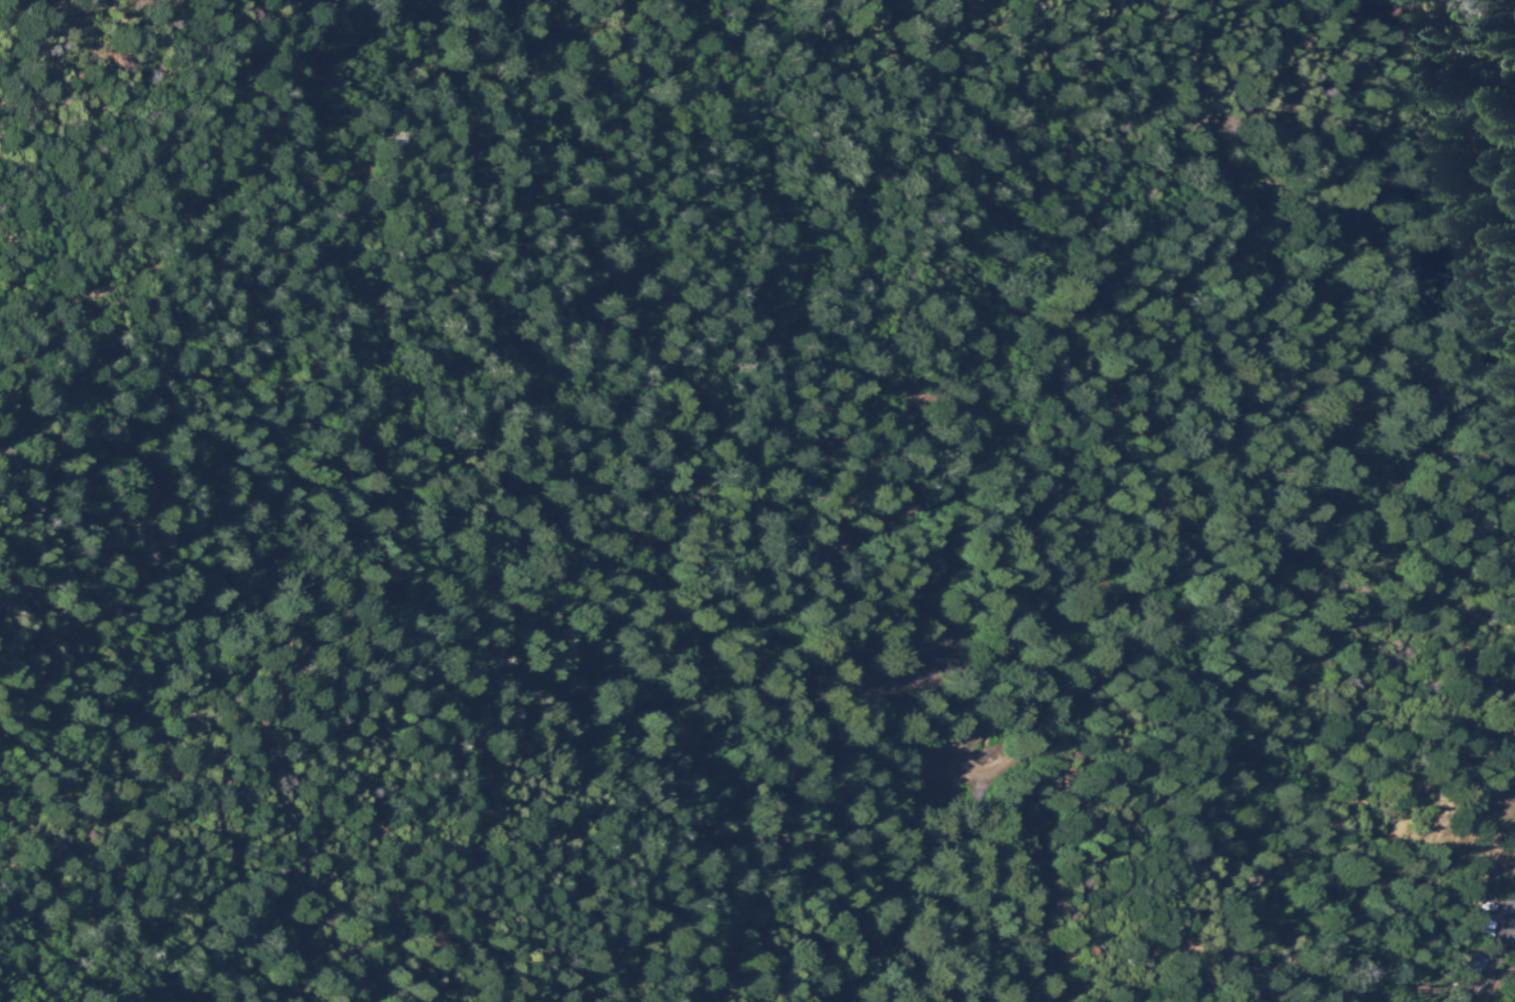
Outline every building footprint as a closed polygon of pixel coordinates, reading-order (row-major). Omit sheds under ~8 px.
[(1473,976),(1484,960),(1472,952),(1461,968),(1473,976)]
